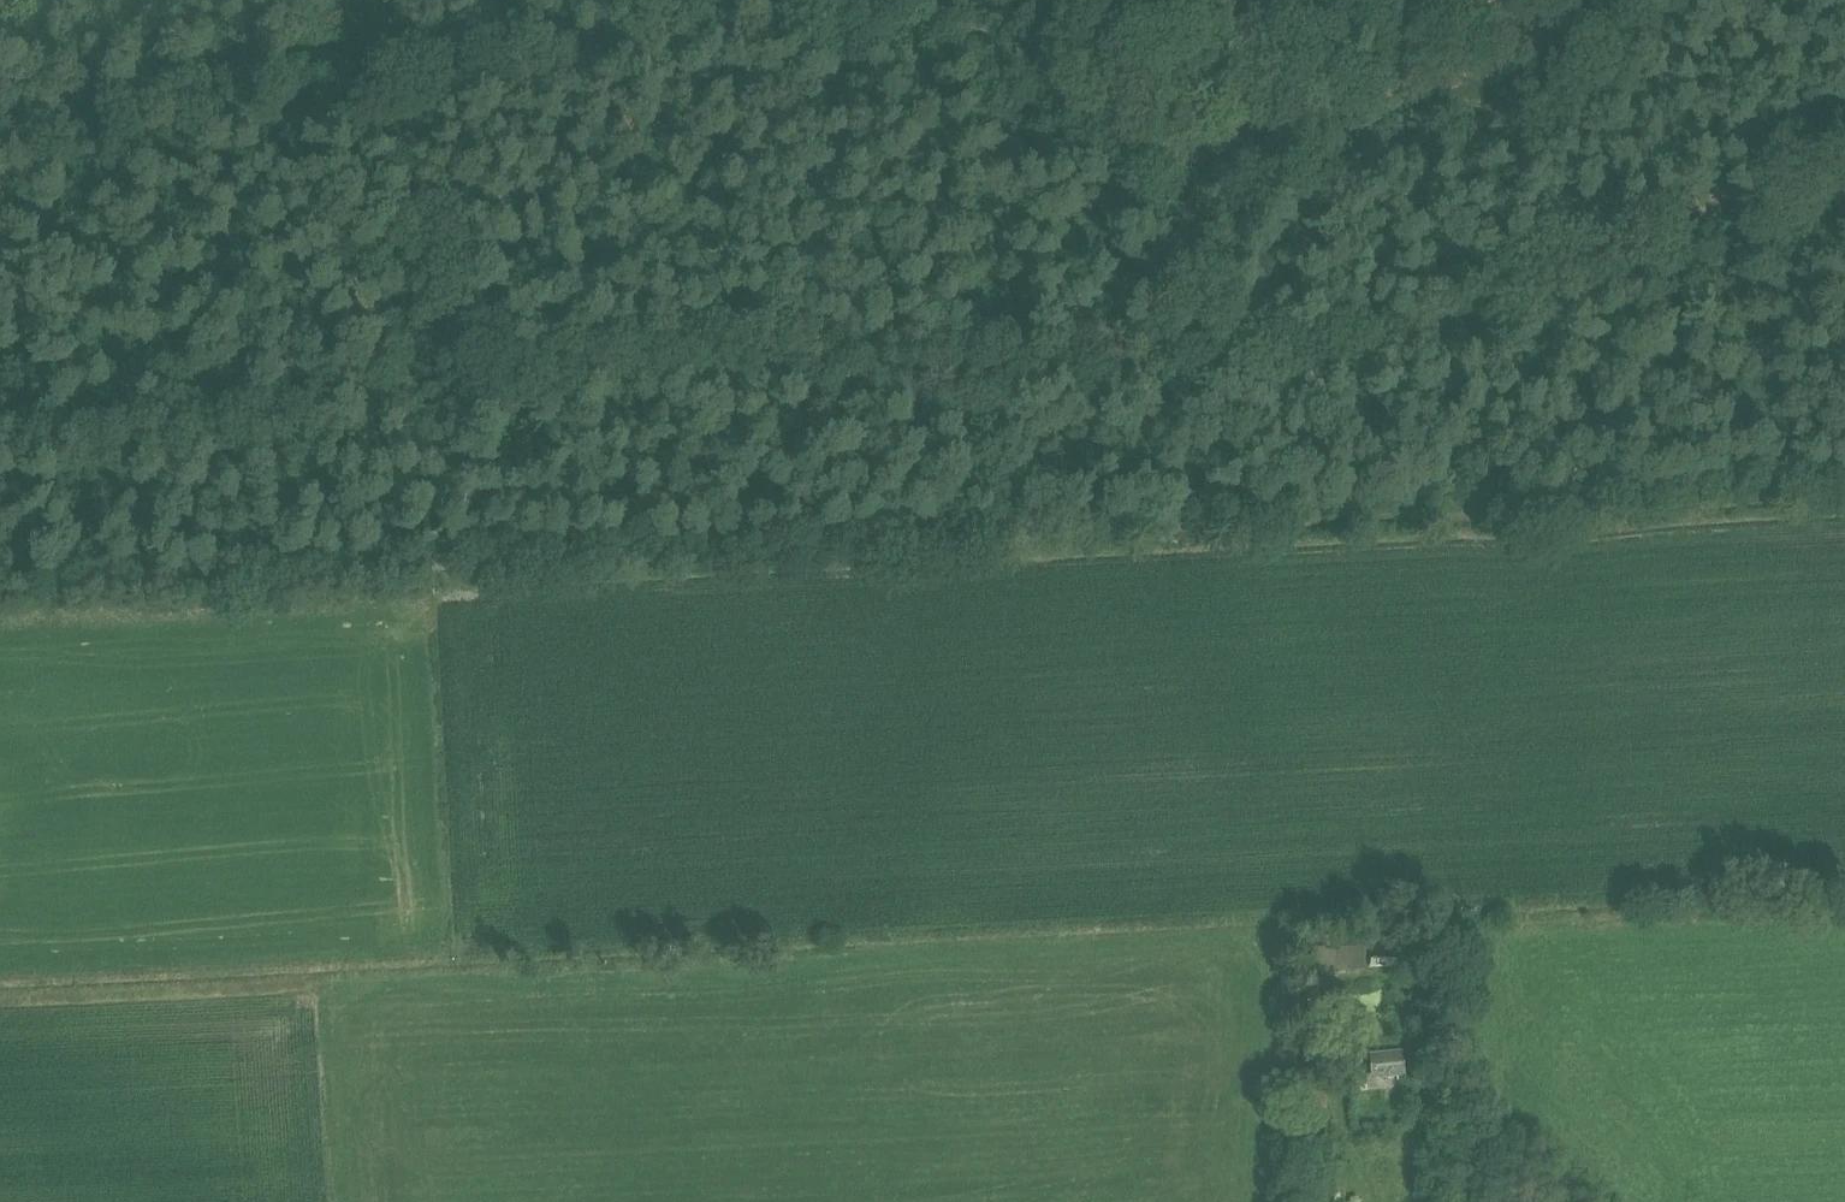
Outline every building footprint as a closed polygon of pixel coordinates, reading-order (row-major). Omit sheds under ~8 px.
[(1361,949),(1301,951),(1302,977),(1362,976),(1361,949)]
